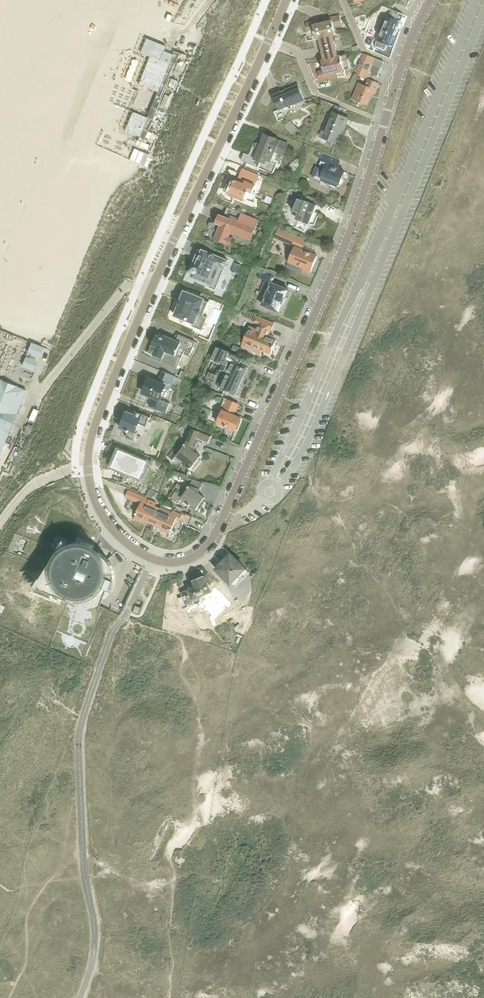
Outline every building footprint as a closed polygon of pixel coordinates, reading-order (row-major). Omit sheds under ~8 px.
[(404,14),(392,9),(389,16),(382,14),(378,23),(376,30),(381,32),(378,40),(375,46),(386,50),(388,44),(389,45),(399,21),(401,22),(404,14)] [(333,34),(333,35),(336,34),(334,26),(343,24),(340,15),(331,17),(331,20),(318,24),(317,21),(307,23),(309,30),(314,29),(317,39),(320,38),(333,34)] [(320,38),(325,59),(338,56),(333,35),(333,34),(320,38)] [(145,82),(123,133),(144,142),(182,54),(145,38),(139,53),(149,58),(140,80),(145,82)] [(367,78),(369,79),(376,82),(384,62),(364,53),(356,73),(367,78)] [(325,59),(322,60),(324,70),(319,71),(320,78),(330,76),(329,73),(350,68),(347,54),(341,55),(338,56),(325,59)] [(380,83),(376,82),(369,79),(366,85),(359,83),(353,98),(368,104),(373,92),(376,93),(380,83)] [(296,104),(305,100),(299,84),(273,95),(279,110),(287,106),(287,105),(295,101),(296,104)] [(344,131),(350,118),(333,112),(323,137),(336,143),(342,130),(344,131)] [(297,129),(290,121),(285,126),(292,134),(297,129)] [(265,133),(265,134),(261,144),(257,142),(255,147),(254,147),(253,146),(249,154),(245,153),(242,160),(273,173),(275,167),(278,168),(288,144),(276,139),(276,138),(265,133)] [(144,160),(144,155),(147,155),(147,150),(138,149),(138,160),(144,160)] [(321,158),(324,153),(317,150),(315,155),(321,158)] [(341,161),(336,159),(325,155),(319,167),(316,166),(312,176),(322,180),(337,186),(338,184),(339,185),(345,171),(338,168),(341,161)] [(253,193),(256,185),(260,175),(243,167),(239,178),(236,176),(235,177),(239,178),(238,180),(229,177),(224,190),(230,192),(248,200),(251,192),(253,193)] [(289,192),(295,195),(298,189),(291,187),(289,192)] [(312,199),(306,197),(306,196),(298,193),(292,209),(293,210),(299,212),(297,218),(300,219),(299,221),(307,226),(308,223),(309,223),(317,205),(311,202),(312,199)] [(225,213),(231,216),(230,218),(220,214),(217,222),(221,224),(215,238),(230,245),(233,238),(229,236),(231,231),(251,239),(259,219),(228,207),(225,213)] [(296,236),(278,228),(274,236),(293,244),(292,245),(295,246),(289,261),(304,268),(303,269),(311,272),(318,256),(302,249),(306,240),(296,236)] [(203,249),(202,250),(197,263),(196,265),(193,266),(191,270),(193,274),(192,276),(210,284),(209,286),(216,290),(222,275),(219,273),(221,267),(225,268),(228,260),(203,249)] [(241,265),(235,262),(231,271),(238,273),(241,265)] [(275,276),(268,273),(263,271),(260,278),(265,280),(261,291),(267,294),(263,304),(281,312),(290,290),(272,283),(275,276)] [(209,302),(205,300),(206,298),(184,289),(174,315),(195,324),(194,326),(203,330),(209,317),(204,315),(209,302)] [(245,310),(243,316),(252,319),(254,313),(245,310)] [(275,323),(255,315),(253,321),(259,324),(257,328),(250,325),(242,345),(253,349),(253,351),(261,354),(263,349),(272,353),(277,340),(273,339),(273,337),(268,336),(271,329),(272,329),(275,323)] [(179,334),(179,335),(177,334),(175,339),(165,335),(164,338),(157,335),(148,355),(178,368),(184,353),(191,355),(196,341),(179,334)] [(23,365),(35,370),(44,348),(32,343),(23,365)] [(239,354),(242,348),(234,345),(232,351),(239,354)] [(238,393),(248,369),(239,366),(242,358),(215,347),(211,358),(226,364),(226,365),(229,367),(221,386),(238,393)] [(170,387),(171,385),(175,375),(163,371),(160,380),(152,377),(151,378),(149,378),(143,392),(153,396),(149,405),(166,412),(170,403),(168,402),(174,388),(170,387)] [(27,390),(17,386),(15,391),(0,384),(0,456),(27,390)] [(237,430),(242,418),(235,415),(239,404),(228,399),(218,422),(237,430)] [(151,418),(136,412),(133,410),(132,413),(127,411),(123,420),(118,418),(109,439),(137,450),(151,418)] [(188,443),(185,446),(178,441),(176,445),(177,445),(168,456),(173,460),(178,455),(185,461),(184,463),(192,469),(193,467),(195,468),(202,460),(200,458),(202,456),(195,450),(197,446),(194,445),(197,438),(209,443),(212,436),(193,428),(188,443)] [(139,490),(151,462),(120,449),(120,450),(113,466),(127,472),(122,483),(139,490)] [(188,485),(186,488),(179,482),(174,489),(176,491),(172,498),(175,500),(174,501),(176,502),(177,501),(179,503),(183,497),(190,503),(189,504),(197,510),(199,506),(201,507),(206,501),(204,499),(205,497),(199,493),(200,489),(201,489),(203,483),(193,479),(191,485),(190,486),(189,485),(189,486),(188,485)] [(155,499),(158,493),(150,489),(147,495),(155,499)] [(153,523),(160,507),(156,505),(157,503),(149,500),(139,495),(129,491),(126,496),(141,503),(136,514),(135,517),(144,521),(145,520),(153,523)] [(161,506),(160,507),(153,523),(161,527),(161,529),(170,533),(171,529),(172,530),(176,520),(189,526),(194,516),(175,508),(174,511),(173,510),(173,512),(161,506)] [(57,534),(52,544),(60,547),(64,537),(57,534)] [(96,545),(95,545),(94,544),(90,543),(85,542),(80,542),(75,542),(71,544),(69,544),(69,545),(66,553),(60,551),(61,551),(60,550),(54,560),(54,561),(55,560),(57,561),(54,570),(50,568),(49,567),(43,577),(44,578),(44,577),(47,578),(43,588),(71,599),(73,595),(81,598),(80,601),(82,601),(85,601),(87,601),(89,601),(91,600),(93,599),(95,599),(96,598),(98,597),(100,596),(101,594),(103,593),(105,591),(106,589),(107,588),(108,588),(104,597),(106,598),(108,596),(109,594),(111,592),(111,591),(112,589),(113,588),(113,587),(113,585),(114,584),(114,581),(114,580),(114,578),(114,577),(114,575),(114,573),(114,572),(113,570),(112,568),(112,567),(110,565),(109,563),(108,561),(114,555),(113,554),(109,558),(93,552),(96,545)] [(232,554),(217,568),(232,583),(246,568),(232,554)] [(203,605),(202,601),(201,599),(200,596),(212,591),(208,582),(207,583),(204,577),(195,581),(198,587),(183,593),(187,602),(194,599),(194,601),(196,603),(198,604),(200,606),(203,605)]
